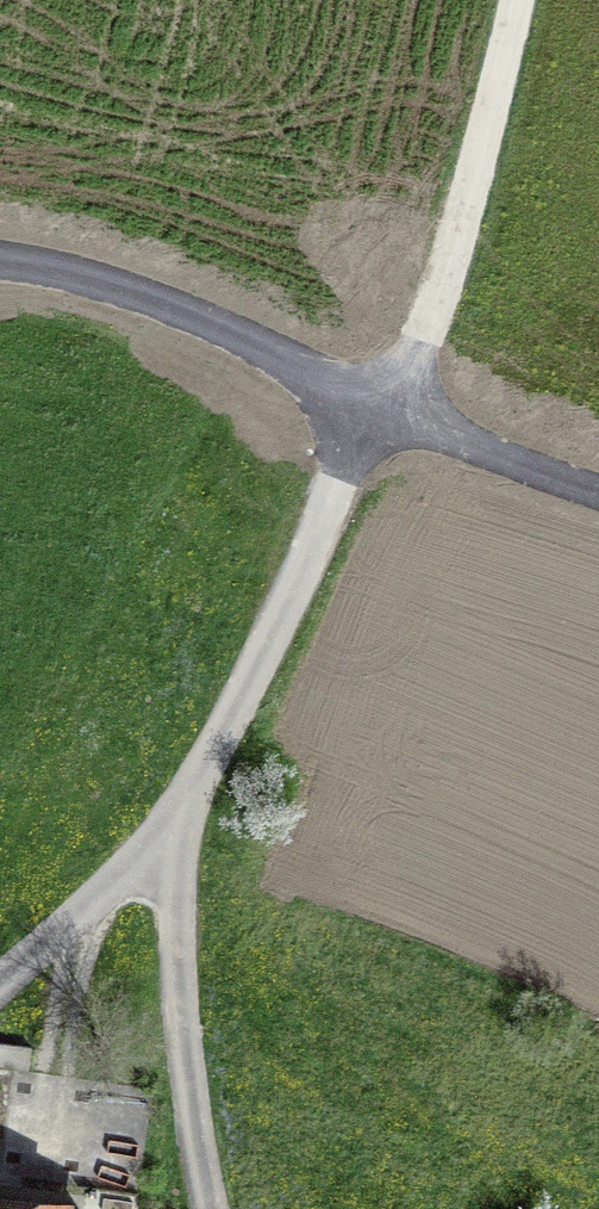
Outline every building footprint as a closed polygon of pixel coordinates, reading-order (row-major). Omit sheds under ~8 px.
[(0,1176),(0,1208),(94,1208),(97,1188),(0,1176)]
